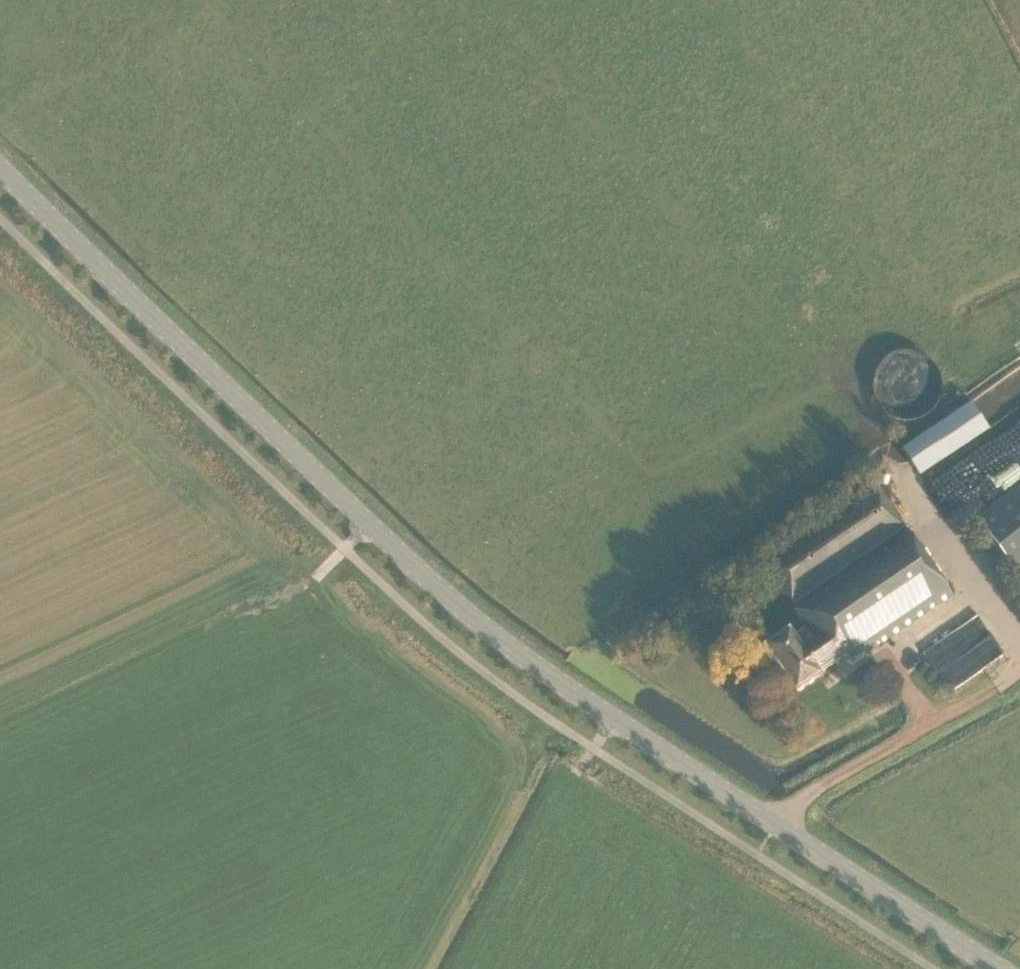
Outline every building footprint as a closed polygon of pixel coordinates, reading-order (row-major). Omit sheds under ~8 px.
[(942,411),(938,356),(885,359),(889,415),(942,411)] [(937,476),(951,494),(1008,451),(995,433),(937,476)] [(975,521),(1019,579),(1019,487),(975,521)] [(791,637),(789,634),(765,650),(796,695),(819,679),(818,677),(844,659),(850,668),(864,658),(951,598),(877,488),(763,567),(804,627),(791,637)] [(981,616),(929,654),(952,686),(1004,648),(981,616)] [(909,629),(890,642),(902,659),(921,646),(909,629)]
